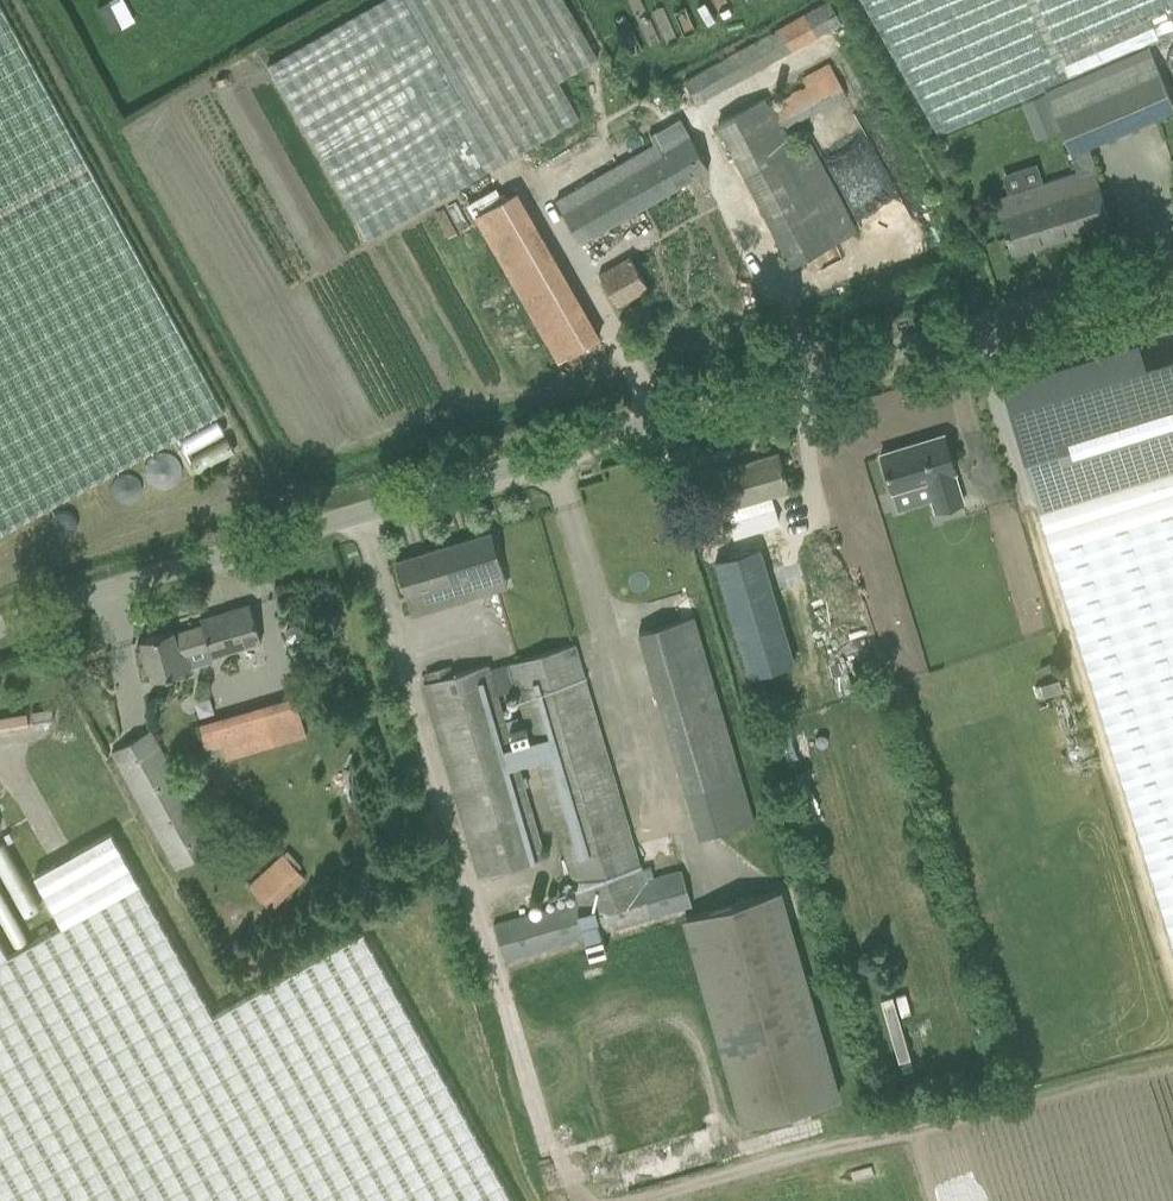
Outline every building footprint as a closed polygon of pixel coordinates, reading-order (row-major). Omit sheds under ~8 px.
[(558,80),(597,57),(564,0),(377,0),(266,63),(367,239),(579,116),(558,80)] [(696,103),(842,23),(828,0),(825,0),(683,78),(692,95),(696,103)] [(1148,43),(1172,33),(1172,0),(863,0),(938,133),(1044,89),(1070,153),(1075,171),(994,197),(1012,253),(1111,221),(1087,145),(1172,107),(1172,103),(1148,43)] [(224,410),(0,2),(0,534),(224,410)] [(1170,42),(1167,46),(1164,52),(1162,58),(1161,64),(1162,70),(1164,76),(1166,81),(1171,87),(1172,89),(1172,39),(1170,42)] [(796,147),(786,127),(846,94),(829,63),(802,78),(804,82),(799,84),(801,87),(787,95),(788,96),(771,104),(767,97),(767,96),(716,123),(790,267),(857,231),(809,139),(796,147)] [(1022,103),(1027,114),(1049,105),(1045,94),(1022,103)] [(680,118),(651,135),(655,142),(557,198),(581,243),(709,169),(680,118)] [(951,155),(937,162),(944,176),(958,169),(951,155)] [(477,212),(558,359),(599,337),(518,188),(477,212)] [(629,260),(599,276),(614,306),(644,290),(629,260)] [(644,302),(629,309),(638,327),(653,320),(644,302)] [(1172,467),(1172,356),(1147,364),(1140,338),(1002,380),(1040,507),(1172,467)] [(956,471),(945,434),(881,454),(892,491),(927,480),(937,512),(964,503),(954,471),(956,471)] [(790,489),(778,453),(715,472),(735,534),(779,520),(771,495),(790,489)] [(1040,507),(1172,948),(1172,467),(1040,507)] [(675,475),(671,476),(655,482),(658,494),(678,487),(675,475)] [(502,569),(492,533),(491,532),(396,561),(412,615),(477,595),(472,578),(502,569)] [(760,545),(715,558),(749,672),(795,659),(760,545)] [(211,658),(262,642),(250,604),(201,619),(203,625),(174,633),(173,630),(141,640),(153,678),(191,667),(186,653),(208,647),(211,658)] [(637,631),(684,791),(742,773),(695,613),(637,631)] [(295,625),(289,627),(286,633),(288,639),(293,642),(300,640),(303,635),(301,628),(295,625)] [(424,673),(426,681),(422,682),(478,876),(546,855),(498,693),(516,687),(577,897),(494,922),(505,959),(692,905),(681,868),(645,879),(576,642),(491,667),(490,662),(448,674),(445,667),(424,673)] [(208,749),(218,745),(222,759),(307,735),(295,692),(199,719),(208,749)] [(53,707),(32,711),(34,724),(55,720),(53,707)] [(29,725),(27,712),(0,717),(0,730),(29,725)] [(59,732),(71,731),(70,720),(58,721),(59,732)] [(798,756),(789,729),(778,733),(787,760),(798,756)] [(176,868),(213,848),(149,730),(111,751),(176,868)] [(362,930),(213,1013),(140,882),(139,882),(111,832),(33,875),(61,925),(5,957),(140,1200),(512,1200),(362,930)] [(2,869),(13,862),(0,843),(0,866),(2,869)] [(283,851),(247,884),(271,909),(306,877),(283,851)] [(37,907),(23,869),(7,875),(21,913),(37,907)] [(685,918),(723,1056),(742,1125),(841,1098),(784,891),(685,918)] [(5,957),(0,947),(0,1200),(140,1200),(5,957)] [(974,1022),(977,1033),(989,1030),(987,1019),(974,1022)]
